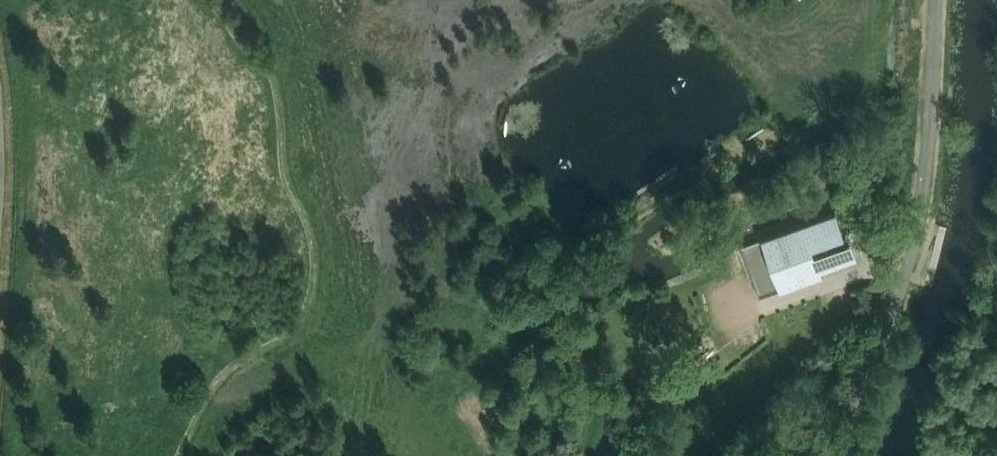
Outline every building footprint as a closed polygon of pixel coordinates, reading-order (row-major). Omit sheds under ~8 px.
[(836,210),(741,244),(760,296),(824,273),(822,267),(853,256),(836,210)]
